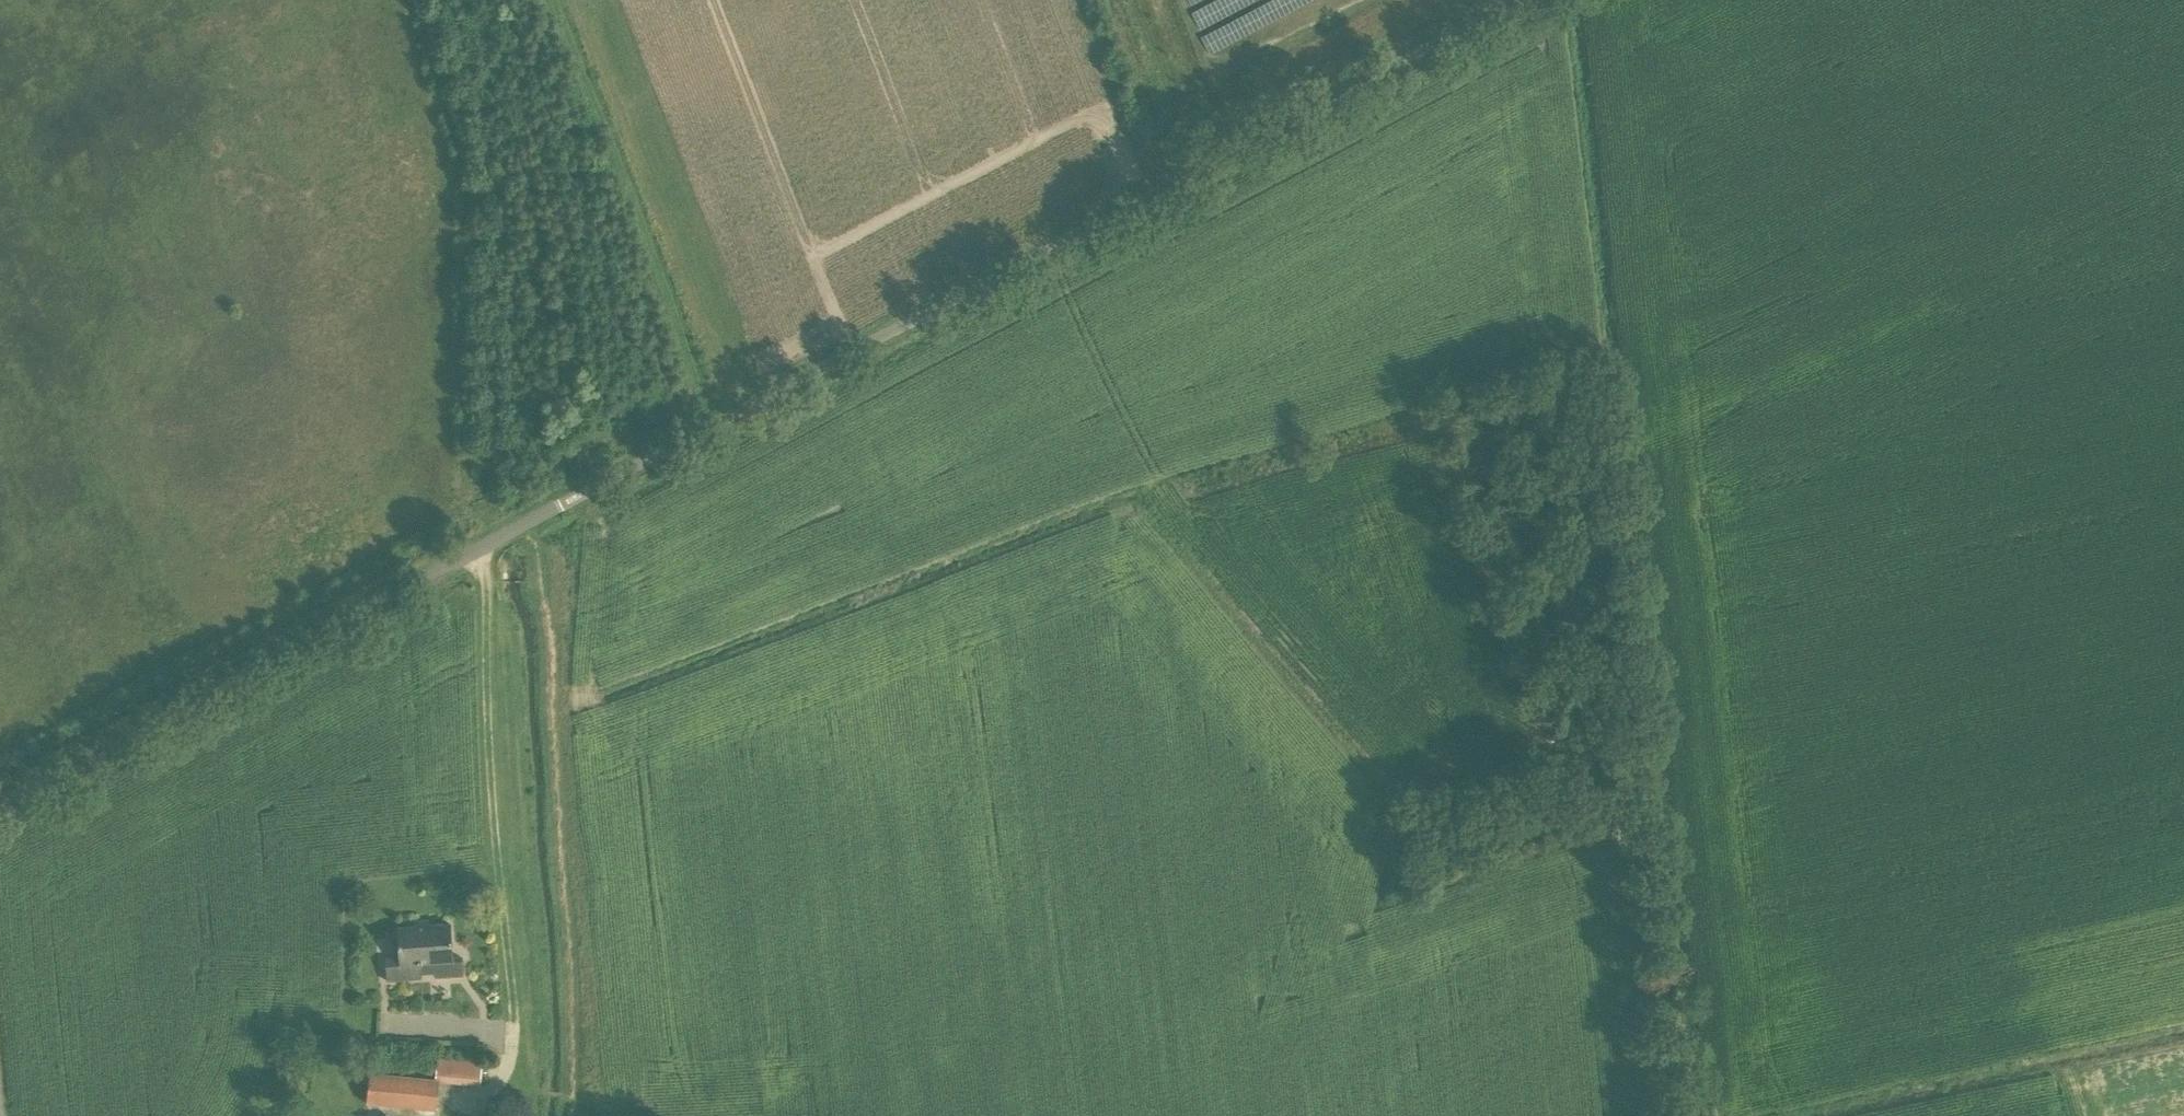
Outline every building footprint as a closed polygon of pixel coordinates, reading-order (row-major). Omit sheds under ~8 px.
[(452,956),(450,923),(399,927),(401,956),(385,957),(387,981),(421,979),(421,974),(435,973),(435,977),(464,975),(463,955),(452,956)] [(479,1086),(481,1060),(438,1056),(437,1078),(370,1072),(367,1104),(437,1110),(439,1081),(456,1084),(479,1086)]
